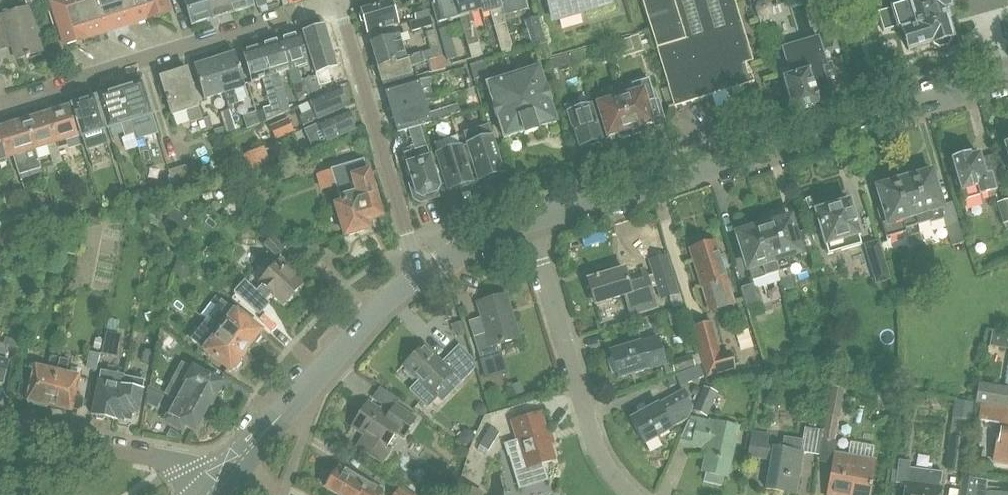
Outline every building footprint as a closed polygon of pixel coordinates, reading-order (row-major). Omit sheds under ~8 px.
[(64,44),(86,37),(74,0),(50,0),(64,44)] [(86,37),(107,31),(97,0),(74,0),(86,37)] [(107,31),(128,24),(120,0),(97,0),(107,31)] [(128,24),(149,18),(143,0),(120,0),(128,24)] [(149,18),(170,11),(167,0),(143,0),(149,18)] [(192,25),(212,19),(206,0),(184,0),(192,25)] [(212,19),(233,13),(229,0),(206,0),(212,19)] [(251,0),(229,0),(233,13),(253,7),(251,0)] [(426,0),(414,0),(417,8),(413,9),(415,19),(430,15),(426,0)] [(437,23),(459,16),(454,0),(430,0),(437,23)] [(471,58),(482,55),(475,28),(476,28),(471,13),(480,10),(481,14),(482,14),(480,9),(481,8),(478,0),(454,0),(459,16),(471,58)] [(514,51),(503,15),(504,15),(500,0),(478,0),(481,8),(480,9),(482,14),(490,12),(502,54),(514,51)] [(504,15),(514,12),(512,6),(525,2),(524,0),(500,0),(504,15)] [(611,1),(610,0),(548,0),(553,18),(611,1)] [(673,105),(678,103),(711,94),(722,130),(726,132),(736,129),(738,126),(726,89),(753,81),(751,72),(748,73),(745,63),(753,60),(734,0),(641,0),(673,105)] [(772,10),(771,3),(766,0),(759,0),(758,0),(754,7),(756,14),(762,17),(769,15),(772,10)] [(909,2),(907,2),(907,3),(877,12),(883,31),(896,28),(896,29),(899,30),(906,54),(929,46),(930,47),(954,40),(942,0),(908,0),(909,2)] [(367,33),(398,24),(392,1),(360,10),(361,13),(359,16),(361,21),(364,22),(367,33)] [(12,44),(16,58),(41,51),(28,8),(2,15),(2,16),(0,17),(0,48),(12,44)] [(411,30),(432,24),(430,15),(415,19),(416,19),(409,21),(411,30)] [(523,20),(532,47),(548,42),(539,15),(523,20)] [(302,32),(303,36),(319,86),(330,83),(327,71),(337,68),(325,29),(321,27),(302,32)] [(447,60),(452,59),(457,58),(448,27),(438,30),(447,60)] [(441,51),(436,35),(435,30),(426,32),(431,50),(422,52),(423,56),(441,51)] [(299,33),(279,39),(288,70),(294,88),(298,101),(319,94),(315,82),(303,85),(298,67),(308,64),(299,33)] [(370,42),(376,65),(405,56),(399,34),(370,42)] [(782,72),(793,111),(818,103),(817,99),(808,70),(807,70),(802,54),(815,50),(812,42),(819,40),(818,36),(782,47),(789,69),(782,72)] [(279,39),(261,45),(281,114),(290,110),(279,73),(288,70),(279,39)] [(831,62),(826,64),(819,40),(812,42),(815,50),(802,54),(807,70),(808,70),(817,99),(818,103),(832,99),(824,73),(834,70),(831,62)] [(262,107),(266,121),(281,114),(261,45),(242,51),(252,81),(261,79),(266,97),(267,97),(269,106),(262,107)] [(586,47),(576,50),(576,53),(579,62),(589,59),(587,50),(586,47)] [(381,79),(383,85),(412,77),(408,66),(442,56),(441,51),(423,56),(422,52),(406,57),(405,56),(376,65),(378,72),(377,73),(379,78),(381,79)] [(238,103),(234,90),(245,86),(234,53),(233,54),(230,53),(222,55),(221,57),(214,60),(224,93),(228,106),(238,103)] [(551,68),(567,64),(565,55),(549,59),(551,68)] [(204,99),(224,93),(214,60),(207,62),(204,61),(196,63),(195,65),(193,66),(204,99)] [(469,64),(474,79),(488,75),(484,60),(469,64)] [(492,103),(491,103),(496,119),(497,119),(502,134),(501,134),(503,140),(508,138),(508,137),(523,133),(523,135),(538,131),(537,128),(552,124),(557,123),(556,118),(555,118),(550,102),(551,102),(546,87),(545,87),(540,71),(541,71),(539,66),(534,67),(534,68),(491,82),(491,81),(485,83),(487,88),(492,103)] [(173,70),(171,73),(160,77),(171,115),(187,110),(191,122),(201,118),(197,107),(198,106),(187,68),(183,69),(180,68),(173,70)] [(391,110),(391,111),(432,99),(432,98),(424,100),(421,89),(428,87),(426,77),(385,89),(388,99),(386,102),(388,108),(391,110)] [(466,87),(464,79),(464,78),(451,81),(454,91),(466,87)] [(663,112),(653,80),(645,82),(647,88),(643,89),(619,96),(631,136),(642,132),(643,127),(654,124),(651,116),(663,112)] [(319,87),(322,96),(340,89),(336,81),(319,87)] [(128,87),(120,90),(134,134),(135,134),(136,139),(145,136),(141,125),(153,121),(141,83),(138,84),(136,82),(129,85),(128,87)] [(341,93),(340,89),(322,96),(310,101),(313,110),(300,116),(303,126),(316,120),(346,106),(344,100),(345,98),(343,94),(341,93)] [(120,124),(124,137),(134,134),(120,90),(111,92),(109,91),(101,93),(100,96),(98,96),(108,128),(120,124)] [(621,139),(631,136),(619,96),(595,103),(606,138),(617,135),(621,139)] [(81,102),(72,104),(86,149),(108,142),(94,97),(92,98),(90,97),(82,99),(81,102)] [(408,129),(420,126),(437,121),(432,99),(391,111),(391,112),(390,115),(392,121),(395,123),(397,132),(408,129)] [(600,144),(601,140),(603,139),(592,104),(578,109),(576,102),(564,106),(571,128),(572,128),(578,147),(589,143),(592,146),(600,144)] [(444,107),(447,116),(460,112),(457,103),(444,107)] [(54,110),(47,113),(62,163),(63,162),(56,142),(78,135),(68,106),(66,107),(66,106),(65,105),(64,105),(63,105),(56,107),(55,108),(54,109),(54,110)] [(227,136),(227,135),(239,131),(232,109),(220,113),(224,127),(213,130),(216,139),(227,136)] [(304,129),(309,139),(313,148),(355,129),(353,125),(355,123),(353,118),(351,118),(348,110),(304,129)] [(243,115),(247,129),(260,124),(256,111),(243,115)] [(37,113),(25,117),(41,168),(42,168),(35,149),(47,145),(53,165),(62,163),(47,113),(40,115),(39,114),(39,113),(38,113),(37,113)] [(204,118),(208,130),(213,128),(209,116),(204,118)] [(12,123),(5,126),(1,127),(10,157),(13,156),(19,175),(41,168),(25,117),(14,120),(13,121),(13,122),(12,122),(12,123)] [(270,127),(276,140),(294,131),(288,118),(270,127)] [(429,155),(420,126),(408,129),(415,150),(403,154),(407,165),(405,169),(407,175),(410,176),(412,183),(409,184),(413,198),(420,202),(439,196),(437,192),(440,187),(430,155),(429,155)] [(0,127),(0,160),(10,157),(1,127),(0,127)] [(500,172),(502,172),(491,137),(468,144),(461,147),(469,173),(476,171),(478,179),(489,176),(492,177),(498,175),(500,172)] [(461,147),(437,154),(448,188),(459,185),(462,186),(468,184),(470,181),(472,181),(469,173),(461,147)] [(242,155),(251,175),(265,169),(256,148),(242,155)] [(953,155),(951,160),(960,193),(962,200),(977,196),(978,197),(995,192),(990,175),(984,176),(978,154),(969,156),(969,154),(963,152),(953,155)] [(373,178),(369,176),(364,159),(330,169),(340,203),(336,204),(345,235),(367,228),(365,221),(381,216),(379,209),(381,205),(373,178)] [(176,196),(177,196),(201,187),(193,162),(167,171),(176,196)] [(908,173),(901,175),(916,225),(929,221),(929,223),(943,219),(940,207),(930,172),(910,178),(908,173)] [(882,204),(877,210),(881,222),(885,238),(906,231),(905,228),(916,225),(901,175),(895,177),(897,182),(878,188),(882,204)] [(155,190),(157,199),(170,196),(167,186),(155,190)] [(446,198),(431,201),(433,212),(448,209),(446,198)] [(1002,225),(1007,223),(1007,200),(995,203),(1002,225)] [(814,211),(824,245),(827,255),(862,246),(858,235),(848,201),(814,211)] [(174,208),(164,223),(180,233),(189,218),(174,208)] [(94,212),(85,214),(88,225),(97,222),(94,212)] [(763,226),(774,260),(778,272),(783,271),(789,268),(786,257),(799,253),(800,252),(794,233),(790,218),(763,226)] [(945,226),(951,246),(965,242),(959,221),(945,226)] [(763,226),(737,234),(751,280),(778,272),(774,260),(763,226)] [(805,229),(794,233),(800,252),(799,253),(800,257),(812,253),(805,229)] [(0,234),(0,248),(10,244),(10,245),(11,244),(7,231),(7,232),(0,234)] [(913,247),(921,245),(918,234),(909,236),(913,247)] [(275,256),(284,248),(272,235),(263,244),(275,256)] [(863,244),(875,284),(890,280),(878,239),(863,244)] [(696,247),(690,248),(701,286),(702,286),(705,298),(709,311),(719,308),(732,304),(722,269),(727,268),(724,258),(719,259),(714,241),(708,243),(705,240),(700,240),(697,242),(696,247)] [(19,258),(22,262),(27,262),(32,261),(35,258),(35,257),(36,255),(36,252),(35,250),(34,249),(33,247),(30,246),(28,245),(25,246),(23,247),(20,250),(19,253),(19,258)] [(192,266),(180,254),(172,270),(180,280),(189,278),(192,266)] [(246,281),(236,293),(258,313),(269,302),(271,299),(268,297),(272,294),(284,306),(305,282),(279,258),(259,281),(262,284),(256,290),(246,281)] [(593,304),(623,296),(626,308),(655,300),(647,273),(627,279),(624,268),(586,280),(593,304)] [(753,284),(741,287),(747,309),(759,305),(753,284)] [(779,313),(792,307),(784,290),(771,296),(779,313)] [(518,338),(505,293),(477,302),(481,317),(468,321),(480,360),(501,353),(499,344),(518,338)] [(679,293),(669,296),(673,309),(683,305),(679,293)] [(260,331),(228,306),(215,296),(203,312),(209,316),(206,319),(246,350),(260,331)] [(230,370),(246,350),(206,319),(190,339),(230,370)] [(712,322),(693,327),(705,376),(735,369),(730,351),(720,354),(712,322)] [(460,323),(451,326),(453,334),(462,331),(460,323)] [(988,346),(1007,349),(1007,332),(992,330),(988,346)] [(105,331),(101,353),(113,356),(118,333),(105,331)] [(617,378),(648,368),(666,363),(658,336),(609,351),(617,378)] [(95,337),(92,348),(100,349),(102,339),(95,337)] [(4,362),(8,347),(19,350),(21,341),(5,338),(3,344),(0,343),(0,376),(5,377),(8,363),(4,362)] [(451,372),(441,362),(423,344),(403,365),(418,381),(409,390),(427,408),(437,397),(432,392),(446,378),(451,372)] [(459,344),(441,362),(451,372),(446,378),(455,387),(475,368),(472,358),(459,344)] [(153,365),(155,351),(145,349),(142,363),(153,365)] [(88,365),(95,366),(98,367),(100,354),(91,352),(88,365)] [(669,360),(674,373),(694,366),(690,354),(669,360)] [(804,359),(809,374),(821,370),(816,355),(804,359)] [(51,356),(48,370),(34,367),(30,384),(24,383),(21,385),(19,393),(21,397),(26,398),(26,400),(49,405),(60,358),(51,356)] [(80,377),(66,374),(69,360),(60,358),(49,405),(73,410),(73,408),(78,409),(82,407),(84,399),(81,396),(76,395),(80,377)] [(675,375),(680,386),(703,377),(699,365),(675,375)] [(192,368),(175,400),(180,403),(185,394),(192,398),(193,395),(208,403),(212,396),(214,397),(221,383),(192,368)] [(92,415),(116,419),(121,387),(123,377),(123,376),(100,372),(92,415)] [(116,419),(131,422),(133,410),(138,411),(144,381),(123,377),(121,387),(116,419)] [(672,377),(667,379),(670,387),(675,385),(672,377)] [(974,404),(980,404),(980,403),(1007,407),(1007,387),(1004,386),(978,382),(974,404)] [(718,392),(704,386),(693,411),(707,417),(718,392)] [(657,403),(629,418),(644,444),(671,428),(688,419),(693,406),(683,388),(657,403)] [(822,430),(821,439),(834,442),(843,391),(830,388),(822,430)] [(149,404),(157,408),(164,396),(156,392),(149,404)] [(194,429),(208,403),(193,395),(192,398),(185,394),(180,403),(175,400),(165,420),(181,428),(183,423),(194,429)] [(955,400),(951,418),(971,422),(974,404),(955,400)] [(368,402),(351,425),(364,434),(357,444),(382,461),(390,450),(385,446),(393,434),(402,439),(417,417),(394,403),(386,414),(368,402)] [(976,420),(1000,424),(1000,423),(1007,424),(1007,407),(980,403),(980,404),(976,420)] [(503,443),(507,456),(510,455),(514,468),(521,466),(526,485),(546,479),(548,486),(550,485),(543,463),(555,459),(540,411),(510,421),(516,439),(503,443)] [(698,419),(692,445),(707,448),(701,472),(705,473),(703,482),(721,486),(723,477),(726,478),(738,426),(709,420),(708,421),(698,419)] [(1000,424),(993,462),(1007,464),(1007,424),(1000,423),(1000,424)] [(478,445),(488,450),(499,432),(489,426),(478,445)] [(750,431),(747,457),(770,461),(765,488),(796,493),(802,453),(819,455),(821,439),(822,430),(804,427),(801,440),(783,437),(781,448),(772,447),(772,446),(768,445),(769,434),(750,431)] [(166,436),(175,438),(178,433),(170,428),(166,436)] [(944,470),(962,472),(966,438),(949,436),(944,470)] [(827,494),(868,494),(874,460),(871,460),(873,446),(850,442),(847,455),(834,453),(827,494)] [(895,481),(905,482),(904,494),(939,494),(942,472),(909,467),(909,461),(898,460),(895,481)] [(337,494),(380,494),(383,491),(337,464),(323,487),(337,494)] [(957,494),(1007,494),(999,493),(1000,488),(986,486),(987,480),(960,476),(957,494)] [(458,494),(479,494),(480,493),(461,487),(458,494)]
